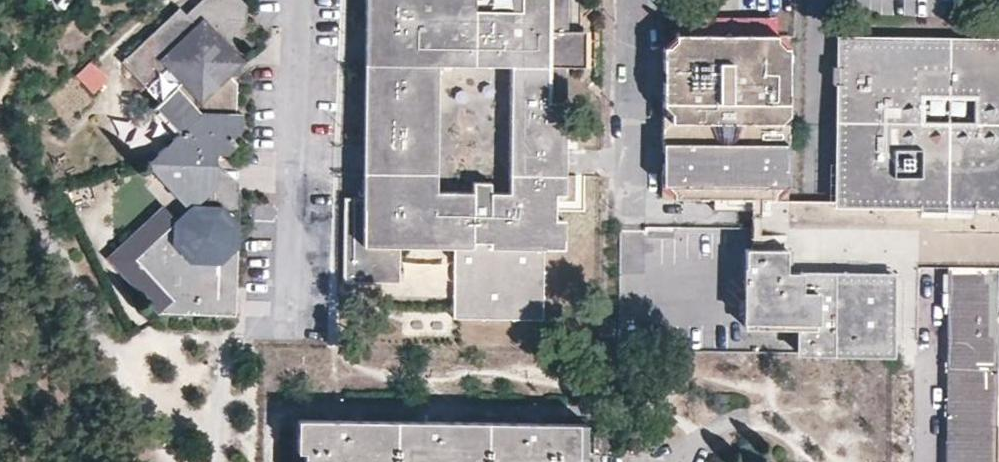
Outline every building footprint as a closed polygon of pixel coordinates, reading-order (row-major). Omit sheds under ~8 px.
[(222,159),(234,146),(230,140),(238,132),(238,116),(232,116),(232,103),(222,92),(216,86),(224,78),(235,67),(234,58),(226,50),(241,34),(242,6),(236,0),(196,0),(191,5),(198,12),(188,22),(187,22),(186,21),(180,15),(174,9),(117,64),(155,103),(170,119),(175,115),(186,126),(181,130),(174,137),(173,152),(163,151),(157,156),(157,165),(145,165),(145,166),(216,167),(216,159),(222,159)] [(563,69),(551,69),(551,36),(563,36),(564,0),(365,0),(360,201),(342,201),(340,281),(341,282),(396,282),(397,249),(452,249),(453,250),(452,318),(454,319),(540,320),(540,319),(542,250),(561,250),(562,220),(554,220),(554,196),(562,196),(563,69)] [(832,87),(837,87),(838,88),(837,160),(837,202),(838,203),(998,205),(998,34),(894,33),(839,33),(838,69),(833,69),(832,87)] [(593,37),(563,36),(551,36),(551,69),(563,69),(577,69),(593,69),(593,37)] [(663,39),(661,121),(784,123),(786,39),(784,38),(664,37),(663,39)] [(97,64),(81,75),(93,92),(109,80),(97,64)] [(170,119),(155,103),(149,110),(174,137),(181,130),(170,119)] [(659,169),(783,171),(784,123),(661,121),(660,121),(660,152),(659,169)] [(216,167),(145,166),(175,199),(188,213),(176,226),(162,212),(109,263),(161,317),(235,317),(237,192),(235,192),(219,192),(217,191),(216,167)] [(783,203),(783,171),(659,169),(659,202),(747,203),(783,203)] [(786,246),(786,227),(786,203),(783,203),(747,203),(746,246),(786,246)] [(786,227),(806,227),(817,203),(786,203),(786,227)] [(806,227),(835,227),(836,203),(817,203),(806,227)] [(794,351),(889,351),(889,334),(890,272),(785,271),(786,256),(786,246),(746,246),(742,246),(741,323),(761,324),(795,325),(794,351)] [(943,381),(942,461),(992,461),(993,366),(998,366),(998,261),(945,260),(943,381)] [(575,415),(540,415),(429,413),(337,411),(294,411),(293,443),(300,443),(300,461),(574,461),(575,415)]
